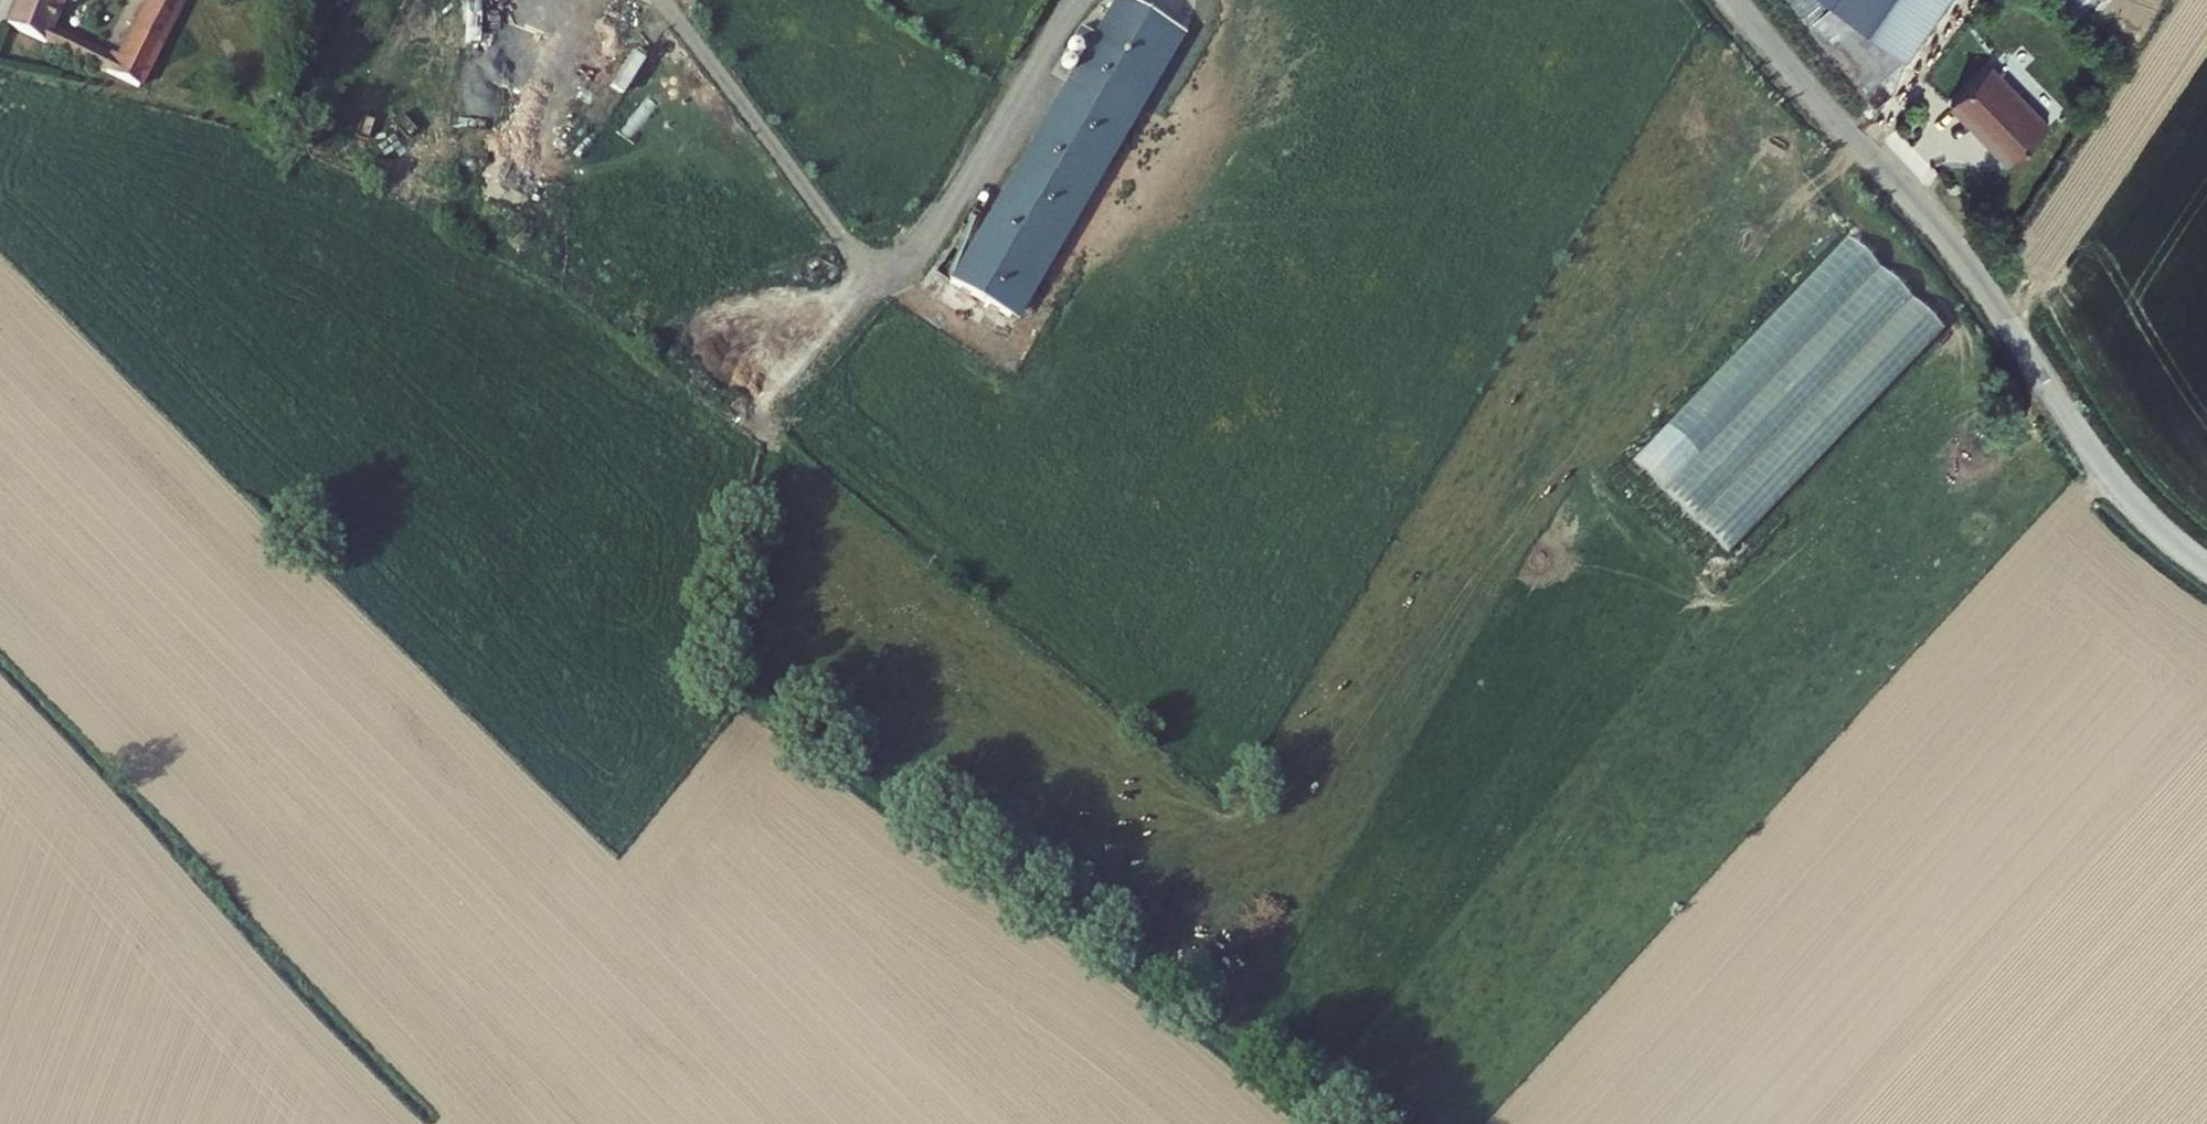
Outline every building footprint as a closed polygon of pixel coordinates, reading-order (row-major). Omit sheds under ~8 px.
[(22,12),(159,78),(197,0),(156,0),(137,37),(124,31),(121,36),(71,11),(76,0),(27,0),(22,12)] [(1145,0),(1117,0),(952,275),(1018,315),(1191,27),(1145,0)] [(1877,111),(1893,97),(1908,60),(1831,6),(1826,0),(1786,0),(1877,111)] [(1831,6),(1908,60),(1952,0),(1836,0),(1831,6)] [(1992,69),(1951,109),(1964,123),(1968,119),(2013,165),(2050,128),(1992,69)] [(1733,550),(1947,324),(1850,233),(1636,459),(1733,550)]
